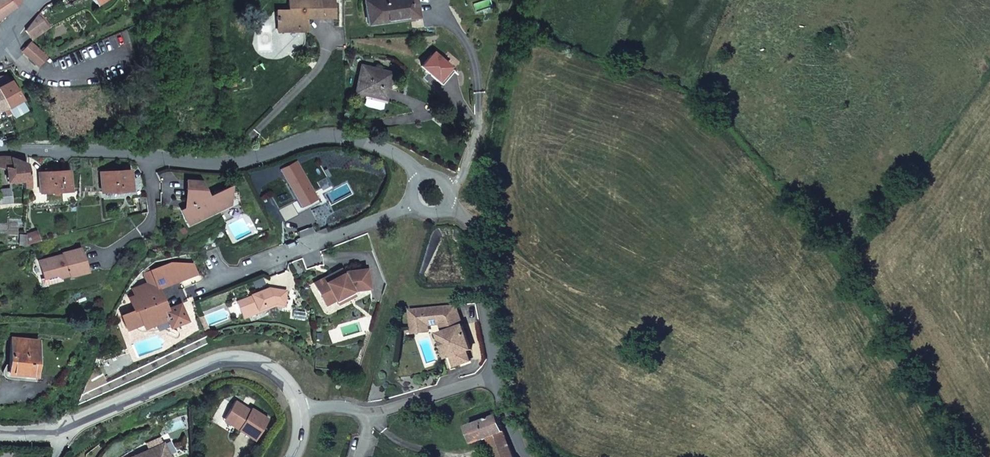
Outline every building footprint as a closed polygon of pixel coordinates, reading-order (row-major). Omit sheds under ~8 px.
[(10,0),(0,0),(0,15),(14,4),(10,0)] [(279,30),(305,30),(304,18),(320,18),(321,18),(321,14),(333,14),(333,0),(289,0),(290,10),(278,11),(279,30)] [(369,24),(394,20),(394,16),(418,13),(416,1),(416,0),(373,0),(366,1),(369,24)] [(27,31),(33,39),(45,31),(39,21),(27,31)] [(39,67),(48,57),(39,49),(30,42),(22,51),(39,67)] [(385,99),(392,73),(363,65),(356,92),(368,95),(385,99)] [(7,75),(0,77),(0,86),(10,81),(7,75)] [(232,75),(225,76),(226,86),(234,85),(232,75)] [(4,103),(6,106),(20,99),(10,81),(0,86),(0,95),(4,103)] [(385,99),(368,95),(365,104),(367,106),(379,109),(383,108),(385,99)] [(6,107),(7,108),(11,118),(26,109),(20,99),(6,106),(6,107)] [(28,163),(11,158),(11,156),(0,156),(0,165),(6,165),(11,165),(12,180),(23,180),(24,187),(29,186),(28,163)] [(131,170),(102,171),(103,191),(131,189),(131,170)] [(52,171),(44,172),(39,172),(40,191),(70,189),(68,171),(52,171)] [(180,210),(187,223),(212,211),(213,202),(229,203),(230,186),(208,197),(201,181),(187,180),(185,200),(187,200),(186,207),(180,210)] [(0,189),(0,202),(10,202),(9,188),(0,189)] [(146,203),(145,196),(134,197),(135,202),(141,202),(142,210),(146,210),(146,203)] [(213,202),(212,211),(229,203),(213,202)] [(222,218),(224,222),(243,212),(241,208),(222,218)] [(24,244),(24,245),(38,241),(36,233),(25,236),(24,244)] [(40,260),(45,278),(56,275),(61,277),(70,274),(70,275),(89,270),(82,248),(64,253),(65,256),(61,257),(60,255),(40,260)] [(164,310),(167,309),(163,300),(160,301),(155,289),(158,288),(196,273),(192,264),(171,263),(146,273),(150,282),(134,289),(136,295),(130,297),(134,310),(122,314),(127,328),(142,322),(144,326),(167,318),(164,310)] [(340,268),(331,273),(334,277),(342,273),(340,268)] [(315,288),(324,305),(353,292),(364,291),(371,291),(369,271),(345,271),(342,273),(334,277),(331,273),(313,283),(315,288)] [(56,275),(45,278),(42,278),(44,285),(62,280),(61,277),(56,275)] [(236,301),(243,318),(258,312),(257,309),(274,302),(283,304),(286,290),(273,288),(269,290),(268,287),(251,294),(251,296),(236,301)] [(160,301),(163,300),(158,288),(155,289),(160,301)] [(324,305),(315,288),(312,290),(323,312),(337,305),(355,297),(364,298),(364,291),(353,292),(324,305)] [(257,309),(258,312),(275,305),(283,307),(283,304),(274,302),(257,309)] [(167,318),(171,326),(186,320),(180,304),(167,309),(164,310),(167,318)] [(453,305),(410,310),(411,319),(426,317),(427,325),(440,324),(443,333),(445,339),(449,350),(451,356),(455,366),(459,365),(458,362),(469,359),(467,351),(471,349),(459,316),(454,318),(453,305)] [(413,333),(429,332),(427,325),(426,317),(411,319),(413,333)] [(91,331),(95,325),(84,320),(81,327),(91,331)] [(38,340),(13,338),(9,378),(27,380),(27,375),(35,376),(38,340)] [(236,400),(225,417),(240,426),(238,429),(255,440),(269,418),(252,407),(251,409),(236,400)] [(505,432),(499,416),(467,428),(474,444),(487,439),(505,432)] [(225,417),(224,419),(238,429),(240,426),(225,417)] [(505,432),(487,439),(494,456),(516,456),(505,432)] [(169,455),(176,452),(171,440),(134,456),(165,456),(169,455)]
